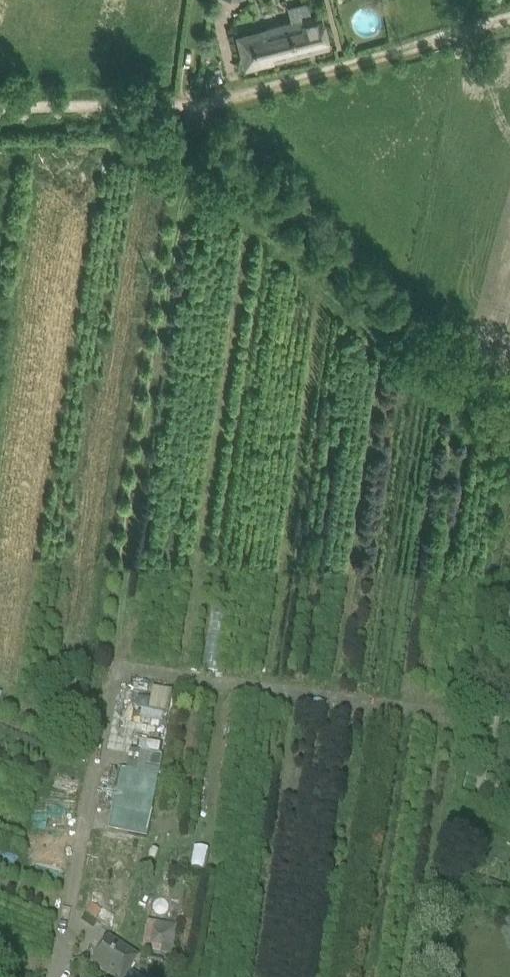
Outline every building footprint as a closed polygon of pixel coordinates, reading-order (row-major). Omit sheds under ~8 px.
[(312,14),(309,1),(287,7),(291,20),(237,33),(245,67),(330,45),(325,26),(322,12),(312,14)] [(54,706),(50,715),(64,720),(67,711),(54,706)] [(149,834),(152,752),(126,751),(125,769),(113,769),(111,833),(149,834)] [(500,898),(503,889),(487,882),(483,892),(500,898)] [(173,958),(175,923),(152,922),(150,957),(173,958)] [(135,958),(106,940),(90,964),(110,976),(123,976),(135,958)]
